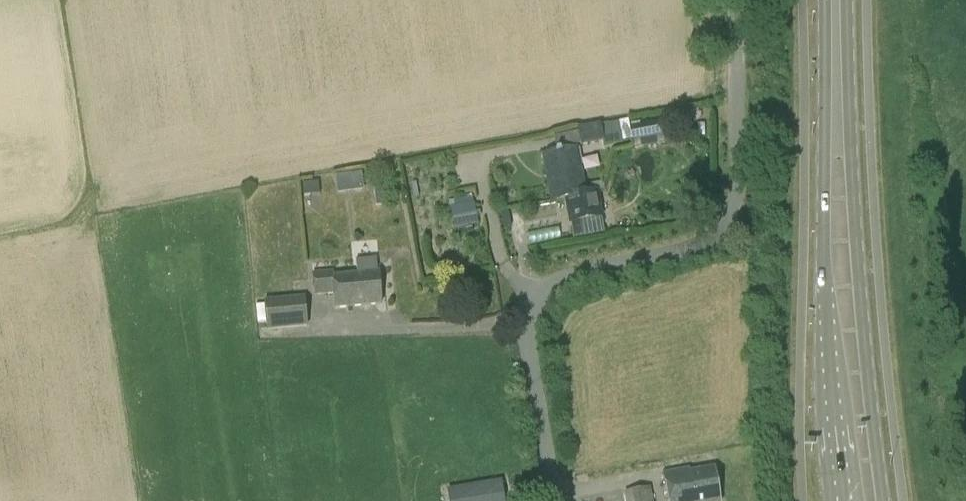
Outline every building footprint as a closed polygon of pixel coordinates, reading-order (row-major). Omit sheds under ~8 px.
[(664,119),(628,128),(630,139),(667,131),(664,119)] [(579,132),(581,145),(604,141),(601,124),(578,128),(579,132)] [(546,164),(553,200),(565,198),(565,197),(585,194),(584,193),(576,149),(542,156),(543,165),(546,164)] [(360,175),(336,178),(338,195),(362,192),(360,175)] [(382,191),(374,191),(376,208),(384,207),(382,191)] [(600,216),(595,191),(584,193),(585,194),(565,197),(565,198),(570,222),(600,216)] [(451,207),(454,228),(470,226),(471,230),(480,229),(478,220),(474,202),(462,205),(451,207)] [(356,260),(357,274),(335,275),(334,270),(313,272),(315,295),(335,293),(336,307),(381,304),(377,258),(356,260)] [(308,324),(306,296),(266,299),(268,327),(308,324)] [(721,500),(714,465),(689,470),(689,467),(663,472),(669,500),(719,500),(721,500)] [(621,471),(626,500),(652,500),(646,467),(621,471)] [(450,500),(504,500),(501,482),(448,491),(450,500)]
